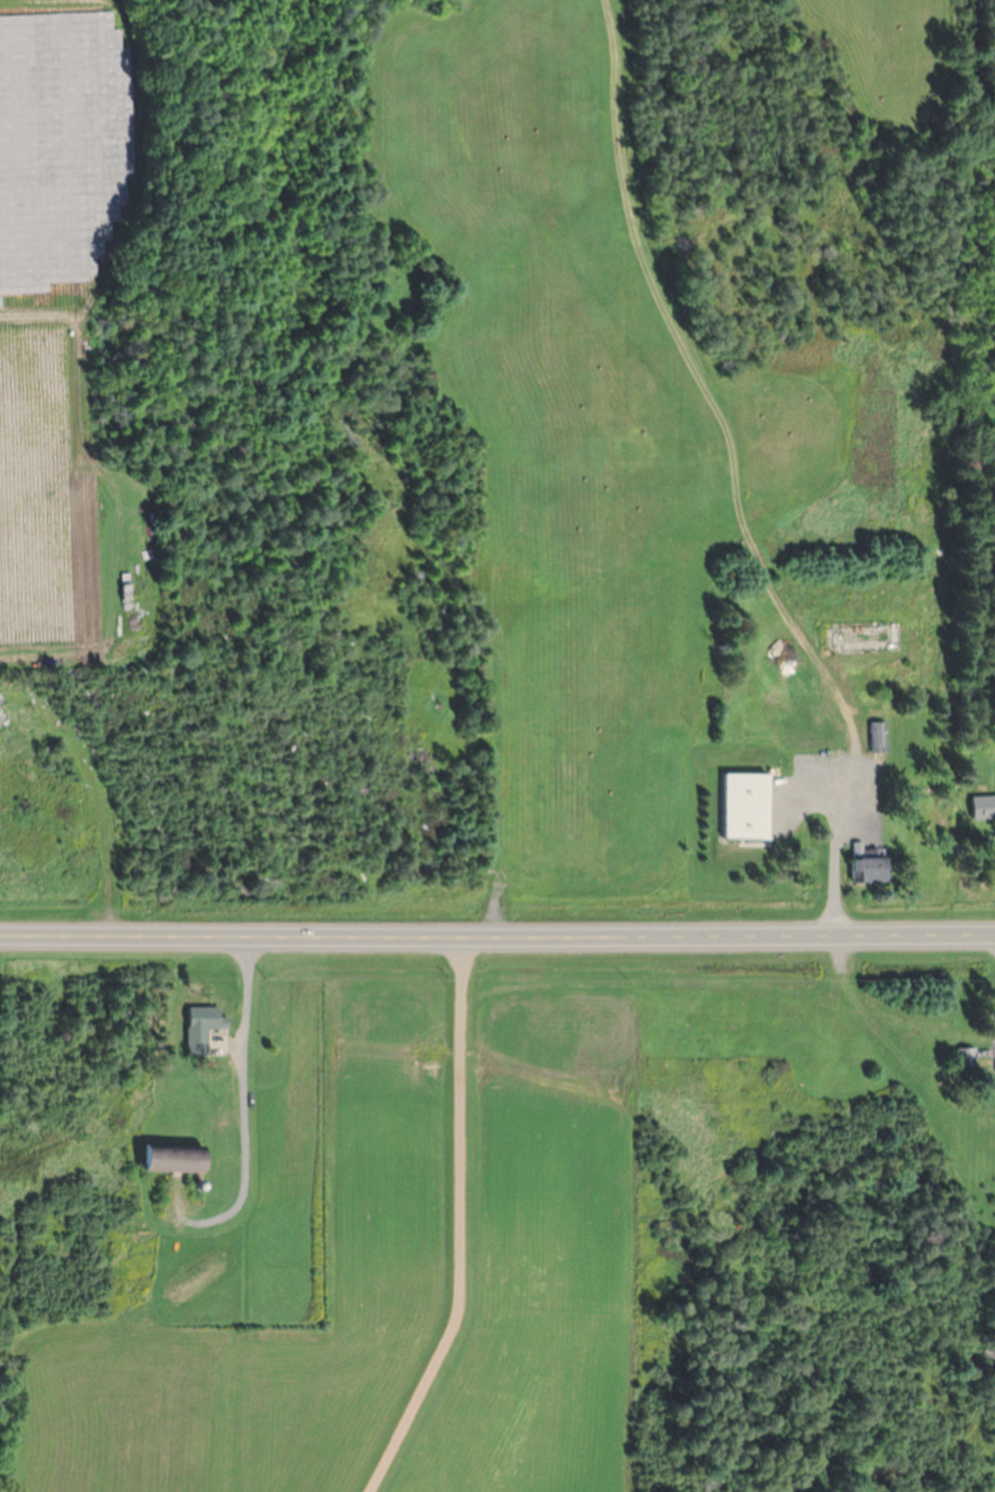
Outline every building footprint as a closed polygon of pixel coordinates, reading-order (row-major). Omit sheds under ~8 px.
[(897,653),(897,626),(830,627),(831,655),(897,653)] [(883,724),(866,724),(866,753),(883,753),(883,724)] [(714,840),(758,841),(759,775),(715,775),(714,840)] [(966,797),(966,819),(994,819),(994,797),(966,797)] [(881,860),(842,860),(842,884),(881,884),(881,860)] [(187,1053),(209,1053),(209,1029),(231,1029),(231,1017),(222,1017),(222,1007),(188,1007),(187,1053)] [(969,1070),(969,1048),(954,1048),(954,1070),(969,1070)] [(213,1173),(214,1148),(145,1147),(144,1172),(213,1173)]
